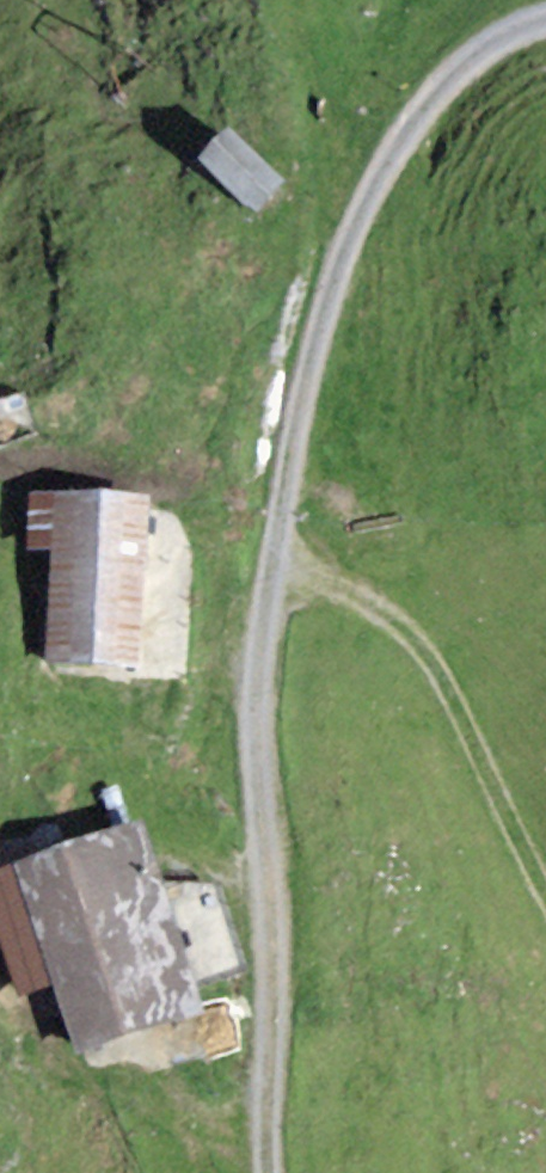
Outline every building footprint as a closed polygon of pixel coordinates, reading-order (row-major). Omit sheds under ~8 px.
[(289,192),(229,142),(203,173),(263,223),(289,192)] [(151,509),(29,504),(27,560),(50,561),(46,683),(145,686),(151,509)] [(165,897),(140,818),(14,859),(77,1051),(202,1011),(194,986),(246,969),(217,880),(165,897)]
